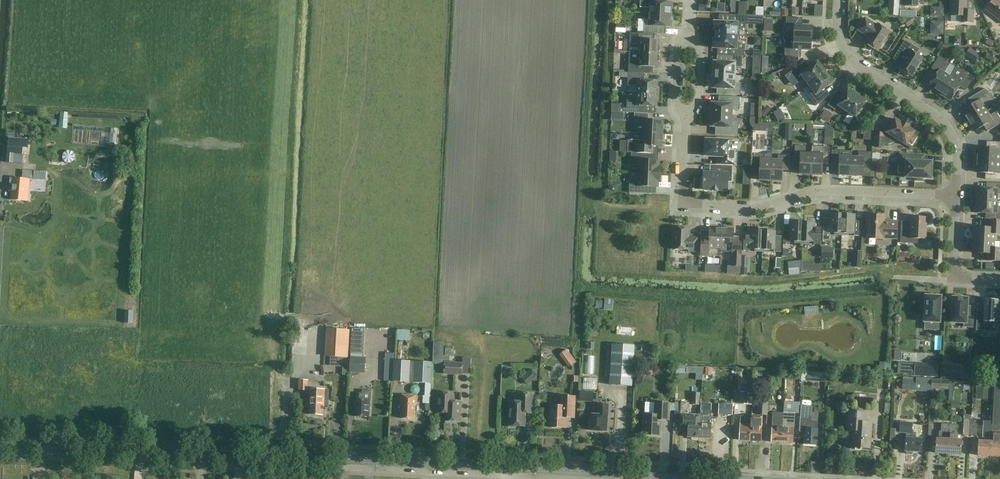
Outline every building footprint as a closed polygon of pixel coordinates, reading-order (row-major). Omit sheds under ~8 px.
[(650,14),(671,15),(671,9),(672,9),(672,3),(659,2),(659,0),(640,0),(640,7),(650,8),(650,14)] [(950,16),(962,16),(961,22),(973,23),(974,10),(967,10),(967,0),(951,0),(950,16)] [(998,0),(994,0),(986,10),(999,21),(999,2),(998,0)] [(671,15),(650,14),(649,19),(644,19),(644,33),(658,34),(658,26),(671,27),(672,20),(671,20),(671,15)] [(716,30),(716,35),(737,36),(737,29),(745,29),(746,15),(729,15),(729,22),(714,22),(713,30),(716,30)] [(794,32),(794,38),(811,38),(812,27),(802,26),(803,18),(786,17),(786,31),(794,32)] [(865,18),(858,30),(869,37),(865,43),(878,51),(890,32),(877,24),(876,25),(865,18)] [(943,33),(943,24),(933,24),(933,33),(943,33)] [(629,45),(630,45),(629,53),(659,54),(660,41),(641,40),(641,34),(630,33),(629,45)] [(737,44),(737,36),(716,35),(715,40),(713,40),(712,48),(728,49),(728,56),(744,56),(745,44),(737,44)] [(811,50),(811,38),(794,38),(783,37),(785,43),(784,57),(801,58),(801,50),(811,50)] [(905,41),(895,56),(903,61),(899,68),(911,76),(923,58),(916,54),(919,50),(905,41)] [(658,67),(659,54),(629,53),(629,60),(628,71),(644,72),(645,66),(658,67)] [(713,73),(713,75),(734,76),(735,69),(742,69),(742,57),(744,57),(744,56),(728,56),(728,63),(714,62),(714,64),(712,65),(712,72),(713,73)] [(939,94),(950,76),(944,72),(948,66),(944,64),(946,61),(939,57),(931,69),(938,72),(928,87),(939,94)] [(803,89),(825,72),(818,62),(807,70),(802,63),(790,72),(798,83),(805,80),(809,84),(803,89)] [(833,82),(825,72),(803,89),(809,85),(812,90),(808,95),(816,106),(828,97),(822,90),(833,82)] [(637,93),(659,94),(659,88),(658,88),(658,81),(644,81),(644,74),(628,73),(628,86),(638,86),(637,93)] [(957,81),(950,76),(939,94),(950,101),(960,86),(966,90),(973,78),(966,74),(965,77),(961,74),(957,81)] [(734,83),(734,76),(713,75),(713,77),(711,78),(711,85),(713,86),(713,88),(727,89),(726,95),(740,95),(741,83),(734,83)] [(838,106),(855,118),(866,101),(848,89),(844,95),(837,91),(827,106),(835,110),(838,106)] [(965,116),(968,121),(986,110),(982,104),(991,99),(985,89),(968,99),(972,105),(961,111),(964,116),(965,116)] [(659,94),(637,93),(637,100),(627,100),(627,113),(634,113),(644,113),(645,106),(657,107),(657,100),(658,100),(659,94)] [(711,115),(732,116),(732,110),(739,110),(740,97),(725,97),(725,104),(712,103),(712,105),(710,106),(710,109),(711,111),(711,115)] [(825,109),(820,118),(827,122),(832,114),(825,109)] [(968,121),(971,126),(970,126),(973,132),(984,126),(987,132),(999,124),(999,119),(996,112),(989,116),(986,110),(968,121)] [(642,133),(663,134),(663,121),(648,121),(648,114),(644,113),(634,113),(634,121),(643,122),(642,133)] [(732,116),(711,115),(711,119),(709,120),(709,123),(711,125),(711,127),(724,127),(723,135),(738,136),(739,122),(731,122),(732,116)] [(901,123),(895,119),(886,132),(884,133),(875,133),(875,147),(884,147),(884,145),(887,145),(890,144),(893,143),(895,142),(898,140),(906,145),(909,142),(909,143),(911,143),(913,142),(915,139),(915,137),(914,136),(913,135),(915,132),(908,128),(909,126),(903,122),(901,123)] [(111,131),(73,130),(73,143),(111,144),(111,131)] [(663,134),(642,133),(642,141),(628,140),(627,153),(631,153),(645,153),(653,154),(654,146),(662,147),(663,134)] [(729,149),(729,141),(705,140),(705,142),(704,142),(703,143),(702,145),(702,147),(703,149),(704,151),(705,151),(705,153),(705,156),(720,157),(720,163),(717,163),(717,164),(736,165),(736,151),(731,150),(729,149)] [(987,142),(993,143),(993,149),(978,148),(976,149),(976,154),(978,155),(977,160),(976,160),(999,161),(999,156),(999,142),(987,142)] [(22,164),(23,155),(23,147),(8,146),(7,153),(6,162),(22,164)] [(811,174),(812,154),(805,154),(806,146),(795,146),(794,163),(795,163),(794,163),(795,161),(800,161),(800,174),(811,174)] [(829,147),(823,147),(818,147),(818,155),(812,154),(811,174),(822,175),(822,162),(828,162),(828,164),(828,165),(829,147)] [(839,176),(851,176),(852,157),(845,157),(845,151),(832,151),(831,167),(839,167),(839,176)] [(770,181),(771,160),(772,152),(766,155),(754,154),(753,169),(753,167),(760,167),(759,180),(770,181)] [(852,157),(851,176),(863,177),(863,169),(871,169),(872,152),(858,152),(858,157),(852,157)] [(645,153),(631,153),(630,165),(639,165),(638,173),(661,174),(661,166),(659,166),(659,161),(645,161),(645,153)] [(900,154),(899,164),(899,172),(905,172),(905,178),(915,178),(915,181),(923,181),(923,178),(931,179),(932,162),(924,161),(924,155),(900,154)] [(771,160),(770,181),(782,181),(782,168),(789,169),(789,171),(788,171),(789,171),(790,156),(778,155),(778,161),(771,160)] [(976,160),(976,161),(977,161),(977,166),(976,166),(975,172),(977,173),(992,173),(991,179),(985,179),(999,180),(999,169),(999,161),(976,160)] [(732,166),(710,165),(710,173),(704,173),(703,190),(727,191),(728,182),(732,182),(732,166)] [(22,178),(10,177),(9,192),(10,192),(10,199),(27,201),(29,179),(33,179),(34,171),(23,170),(22,178)] [(661,174),(638,173),(638,181),(630,181),(629,193),(643,193),(644,186),(658,187),(658,182),(660,182),(661,174)] [(977,200),(997,201),(997,194),(999,194),(999,183),(997,183),(997,189),(976,188),(976,196),(977,196),(977,200)] [(997,201),(977,200),(977,204),(975,204),(975,213),(995,214),(995,219),(999,219),(999,201),(997,201)] [(834,235),(842,235),(843,214),(830,213),(830,218),(824,218),(823,240),(829,241),(830,233),(834,233),(834,235)] [(855,215),(843,214),(842,235),(849,236),(849,234),(854,234),(853,236),(860,236),(861,220),(855,220),(855,215)] [(868,218),(867,218),(866,225),(868,225),(867,239),(883,239),(884,237),(896,237),(896,239),(897,239),(897,221),(884,221),(885,216),(868,215),(868,218)] [(902,221),(901,221),(900,243),(918,244),(918,239),(925,239),(926,218),(911,217),(911,225),(901,225),(902,221)] [(974,240),(994,241),(994,234),(999,234),(999,222),(980,221),(989,222),(989,228),(973,228),(973,235),(974,235),(974,240)] [(794,244),(802,244),(803,222),(790,222),(790,227),(784,227),(783,243),(790,243),(790,241),(795,241),(794,244)] [(815,223),(803,222),(802,244),(809,244),(809,242),(814,242),(814,244),(821,245),(821,228),(815,228),(815,223)] [(674,227),(673,249),(688,250),(688,252),(699,253),(700,235),(693,234),(693,236),(689,235),(690,228),(674,227)] [(721,251),(722,229),(709,228),(709,241),(702,241),(702,239),(703,238),(702,238),(701,256),(708,256),(708,255),(721,256),(721,252),(721,251)] [(729,249),(733,249),(733,254),(732,266),(740,267),(742,237),(733,236),(734,229),(722,229),(721,251),(721,252),(729,252),(729,249)] [(755,252),(762,252),(763,230),(750,230),(750,235),(744,235),(743,251),(750,251),(750,249),(755,249),(755,252)] [(763,230),(762,252),(769,252),(770,250),(774,250),(774,252),(781,253),(782,236),(775,236),(776,231),(763,230)] [(994,241),(974,240),(974,245),(972,245),(972,253),(987,253),(987,260),(982,260),(999,261),(999,249),(994,248),(994,241)] [(867,254),(878,254),(878,246),(867,246),(867,254)] [(821,247),(821,258),(833,257),(832,247),(821,247)] [(898,251),(898,259),(911,258),(910,250),(898,251)] [(801,274),(800,271),(800,263),(788,264),(789,275),(801,274)] [(926,296),(924,322),(933,322),(933,330),(938,330),(939,322),(941,297),(938,297),(938,295),(928,294),(928,296),(926,296)] [(964,323),(964,327),(971,328),(971,318),(966,318),(968,298),(962,298),(962,296),(954,296),(954,298),(953,298),(951,322),(964,323)] [(990,332),(991,323),(997,323),(998,301),(984,300),(984,308),(984,311),(977,310),(976,331),(990,332)] [(133,323),(133,311),(134,302),(126,302),(125,311),(124,311),(124,323),(133,323)] [(353,356),(365,356),(365,329),(353,328),(353,356)] [(399,329),(400,341),(411,340),(410,328),(399,329)] [(349,330),(327,329),(325,356),(348,357),(349,330)] [(632,386),(634,358),(652,360),(653,345),(645,344),(644,351),(634,351),(634,346),(613,345),(610,385),(632,386)] [(576,363),(571,356),(565,361),(570,367),(576,363)] [(364,372),(365,359),(351,358),(351,371),(364,372)] [(341,359),(327,359),(327,369),(340,369),(341,359)] [(394,361),(393,382),(431,384),(432,363),(394,361)] [(462,375),(463,364),(445,363),(445,374),(462,375)] [(646,363),(646,378),(653,378),(654,363),(646,363)] [(930,365),(929,376),(936,377),(937,365),(930,365)] [(530,383),(539,375),(533,368),(524,377),(530,383)] [(780,387),(781,377),(769,377),(769,386),(780,387)] [(931,379),(921,379),(916,378),(916,381),(903,380),(902,390),(915,391),(915,388),(930,389),(931,379)] [(308,380),(298,379),(298,389),(307,390),(308,380)] [(931,379),(930,389),(949,390),(949,380),(931,379)] [(995,384),(992,422),(990,456),(999,457),(999,384),(995,384)] [(752,393),(748,393),(749,387),(740,387),(740,392),(739,404),(748,405),(748,404),(752,405),(752,393)] [(309,415),(322,416),(323,408),(328,408),(329,391),(311,390),(309,415)] [(369,409),(370,394),(356,393),(356,400),(355,400),(355,417),(370,417),(370,409),(369,409)] [(461,402),(453,401),(454,394),(439,393),(438,413),(446,413),(446,421),(460,422),(461,402)] [(699,405),(700,393),(693,393),(692,405),(699,405)] [(511,402),(509,428),(516,428),(516,426),(524,427),(525,413),(532,414),(533,395),(520,394),(519,402),(511,402)] [(581,394),(581,403),(593,403),(593,394),(581,394)] [(767,416),(768,403),(769,395),(763,394),(763,399),(760,399),(760,402),(757,402),(756,415),(767,416)] [(417,405),(418,396),(401,395),(400,413),(401,413),(401,419),(415,420),(415,405),(417,405)] [(853,395),(853,404),(853,412),(849,411),(848,430),(848,429),(854,429),(852,447),(870,449),(871,424),(872,424),(872,423),(865,423),(865,413),(864,413),(865,404),(871,405),(871,399),(863,399),(864,396),(853,395)] [(565,428),(565,418),(574,418),(575,397),(561,396),(561,406),(551,406),(550,427),(565,428)] [(669,420),(670,403),(656,402),(655,415),(644,414),(643,435),(660,436),(661,420),(669,420)] [(699,438),(700,424),(699,424),(699,415),(696,415),(689,415),(689,403),(681,403),(680,422),(679,427),(688,427),(688,437),(691,437),(692,439),(697,440),(698,438),(699,438)] [(606,431),(608,404),(599,404),(598,415),(589,414),(588,430),(606,431)] [(733,405),(719,404),(718,414),(732,415),(733,405)] [(771,442),(782,443),(783,426),(782,426),(783,413),(773,412),(772,425),(771,442)] [(783,426),(782,443),(793,444),(794,424),(795,414),(787,413),(786,423),(787,424),(787,426),(783,426)] [(751,424),(750,441),(761,441),(762,417),(752,416),(751,424)] [(801,431),(806,431),(805,444),(816,445),(817,429),(814,429),(815,424),(810,423),(811,416),(804,416),(804,423),(801,423),(801,431)] [(701,424),(700,424),(699,438),(711,439),(712,417),(702,417),(701,424)] [(750,441),(751,424),(746,423),(747,418),(740,417),(740,423),(739,440),(750,441)] [(971,420),(969,419),(968,436),(977,436),(977,424),(971,424),(971,420)] [(983,421),(982,441),(978,440),(977,456),(990,456),(992,422),(983,421)] [(913,426),(912,426),(912,423),(900,422),(899,433),(906,433),(906,438),(905,438),(905,451),(906,452),(906,453),(908,454),(911,454),(912,453),(912,452),(921,452),(922,439),(915,438),(915,433),(911,433),(912,430),(913,430),(913,426)] [(941,423),(941,430),(940,431),(940,432),(939,432),(939,433),(939,434),(938,435),(939,436),(939,437),(939,438),(936,438),(935,453),(948,454),(950,424),(941,423)] [(958,425),(950,424),(948,454),(960,455),(961,440),(956,439),(957,434),(958,425)]
